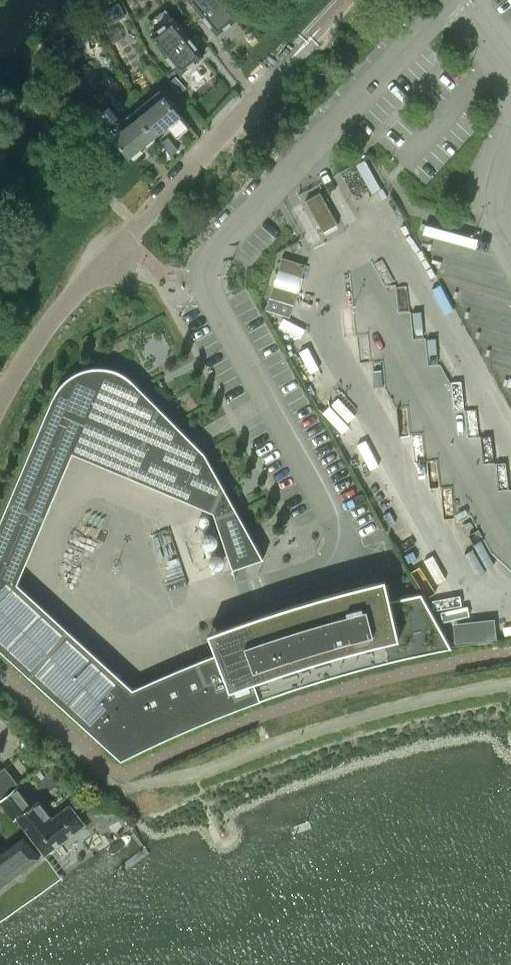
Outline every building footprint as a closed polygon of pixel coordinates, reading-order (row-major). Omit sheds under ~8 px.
[(217,34),(240,17),(226,0),(191,0),(217,34)] [(119,3),(102,12),(109,24),(125,15),(119,3)] [(174,17),(152,35),(181,72),(203,55),(174,17)] [(117,26),(107,32),(113,43),(124,38),(117,26)] [(166,97),(141,117),(156,137),(182,116),(166,97)] [(156,137),(141,117),(116,137),(130,157),(156,137)] [(323,232),(338,223),(320,192),(306,200),(323,232)] [(306,264),(282,257),(270,297),(294,304),(306,264)] [(350,278),(357,340),(369,339),(372,365),(383,366),(385,390),(397,411),(408,411),(411,437),(424,436),(428,462),(438,463),(440,487),(452,488),(457,514),(466,510),(493,558),(510,575),(510,493),(496,493),(494,466),(483,466),(481,441),(469,442),(465,414),(453,415),(451,387),(441,368),(429,369),(426,343),(414,343),(412,317),(400,316),(396,288),(385,291),(370,265),(350,278)] [(205,453),(201,449),(200,450),(186,436),(187,435),(158,405),(129,474),(131,475),(131,474),(157,485),(156,486),(158,487),(159,486),(184,497),(184,498),(186,499),(186,498),(212,508),(211,511),(214,512),(233,568),(244,564),(243,562),(247,560),(248,563),(264,558),(205,453)] [(71,633),(70,632),(30,676),(121,759),(140,750),(159,741),(176,733),(188,728),(214,717),(239,707),(261,699),(283,692),(300,686),(317,681),(341,673),(364,667),(382,662),(404,657),(429,652),(451,647),(450,645),(421,593),(411,595),(391,600),(386,578),(362,584),(340,590),(318,596),(296,602),(275,609),(254,616),(237,622),(209,632),(217,653),(197,661),(197,663),(179,670),(178,669),(176,670),(177,671),(158,679),(158,678),(156,679),(156,680),(138,688),(137,686),(133,688),(131,686),(129,688),(115,674),(116,674),(114,672),(113,673),(93,654),(93,653),(92,652),(91,653),(70,634),(71,633)] [(15,819),(18,817),(45,853),(84,823),(70,804),(52,818),(38,800),(32,804),(4,768),(0,771),(0,799),(15,819)] [(43,855),(27,834),(6,850),(4,846),(0,849),(0,888),(43,855)]
